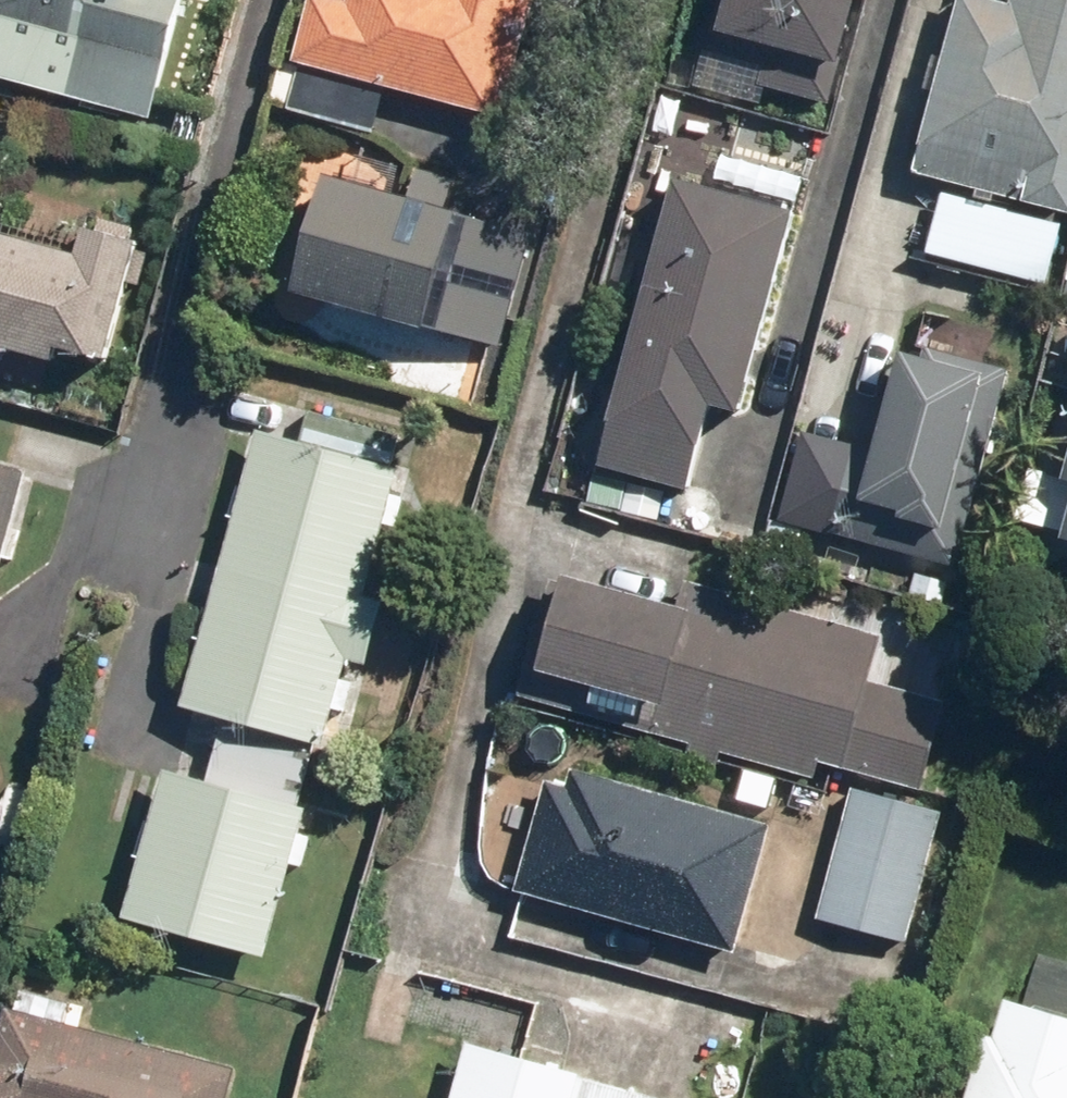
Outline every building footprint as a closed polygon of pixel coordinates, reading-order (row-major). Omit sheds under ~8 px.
[(154,123),(185,0),(0,0),(0,84),(154,123)] [(304,65),(292,107),(377,132),(390,90),(504,123),(540,0),(346,0),(345,2),(337,0),(312,0),(294,62),(304,65)] [(833,104),(860,0),(715,0),(700,58),(761,74),(758,85),(833,104)] [(1013,6),(987,0),(960,0),(918,174),(1066,217),(1066,0),(1015,0),(1013,6)] [(324,180),(294,296),(502,349),(532,233),(324,180)] [(800,214),(678,180),(597,468),(695,495),(718,413),(742,420),(800,214)] [(1066,226),(944,194),(928,256),(1049,288),(1066,226)] [(52,364),(56,352),(109,365),(140,244),(85,230),(78,260),(0,240),(0,351),(52,364)] [(903,356),(878,453),(816,437),(792,527),(957,570),(1009,371),(928,350),(925,362),(903,356)] [(404,474),(263,435),(186,712),(228,724),(211,784),(169,772),(127,921),(268,961),(311,809),(303,807),(319,752),(326,754),(350,668),(368,673),(387,603),(370,598),(404,474)] [(1056,473),(1031,465),(1015,522),(1066,538),(1066,435),(1056,473)] [(30,472),(0,464),(0,580),(30,472)] [(947,704),(869,683),(881,636),(687,584),(680,610),(568,580),(567,586),(552,582),(543,614),(520,700),(535,704),(533,708),(690,750),(688,757),(722,767),(724,757),(818,782),(822,765),(923,793),(947,704)] [(522,878),(517,894),(736,957),(773,827),(573,770),(568,786),(550,781),(544,800),(529,796),(507,874),(522,878)] [(852,792),(819,922),(912,946),(945,816),(852,792)] [(1000,1003),(971,1097),(1066,1097),(1066,1023),(1000,1003)] [(235,1071),(8,1015),(0,1047),(0,1097),(228,1097),(235,1071)] [(463,1046),(449,1097),(651,1097),(463,1046)]
